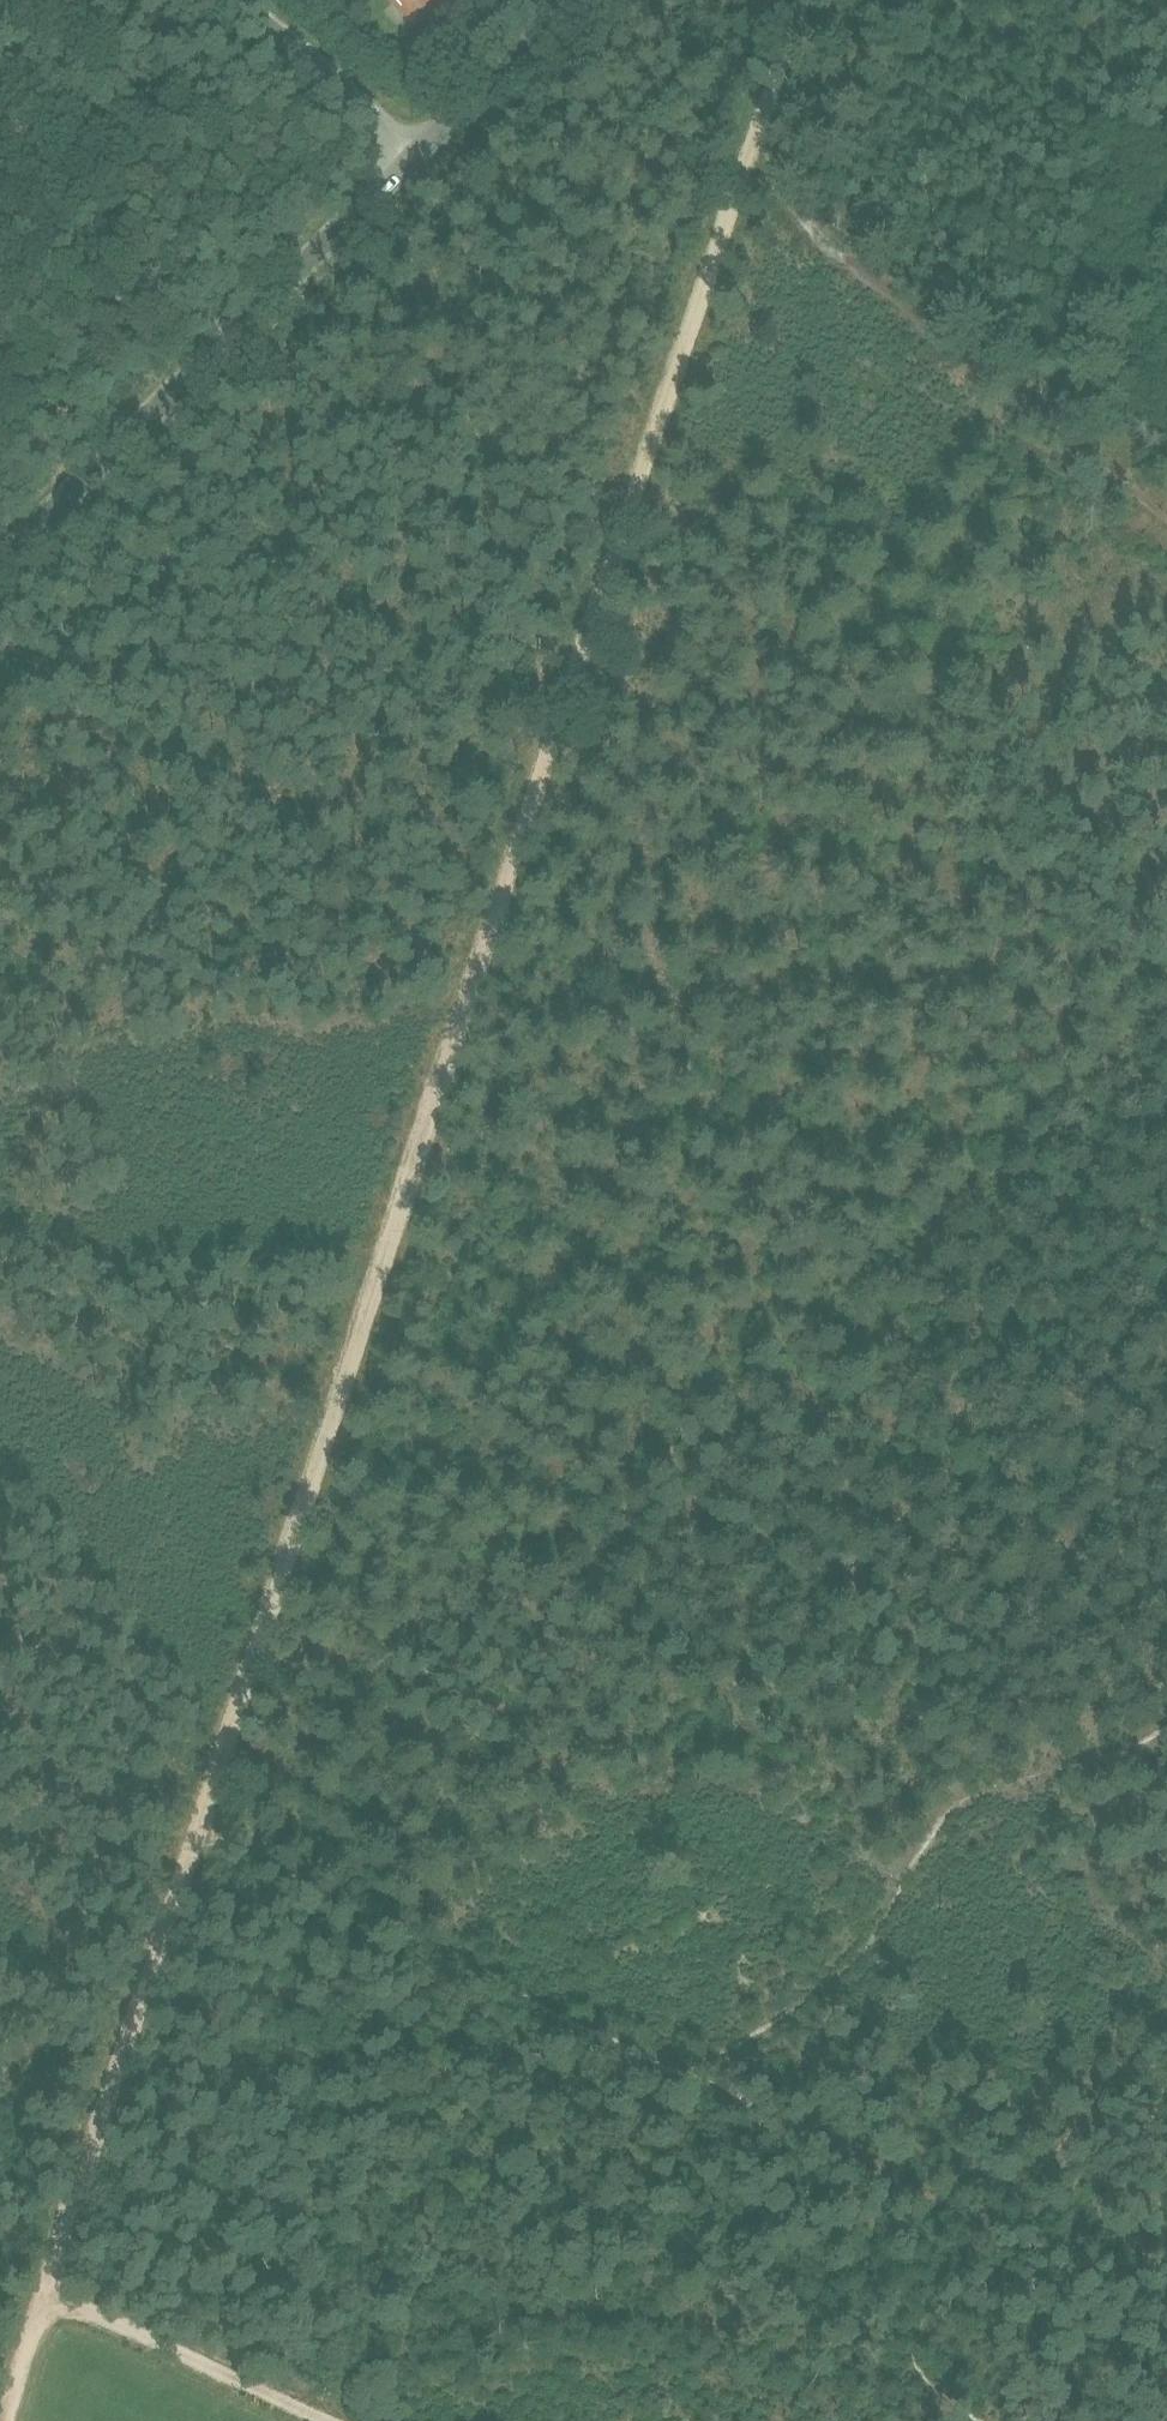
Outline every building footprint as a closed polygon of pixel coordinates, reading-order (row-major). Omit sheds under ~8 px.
[(411,18),(430,0),(394,0),(411,18)] [(74,2360),(74,2344),(58,2344),(58,2360),(74,2360)]
